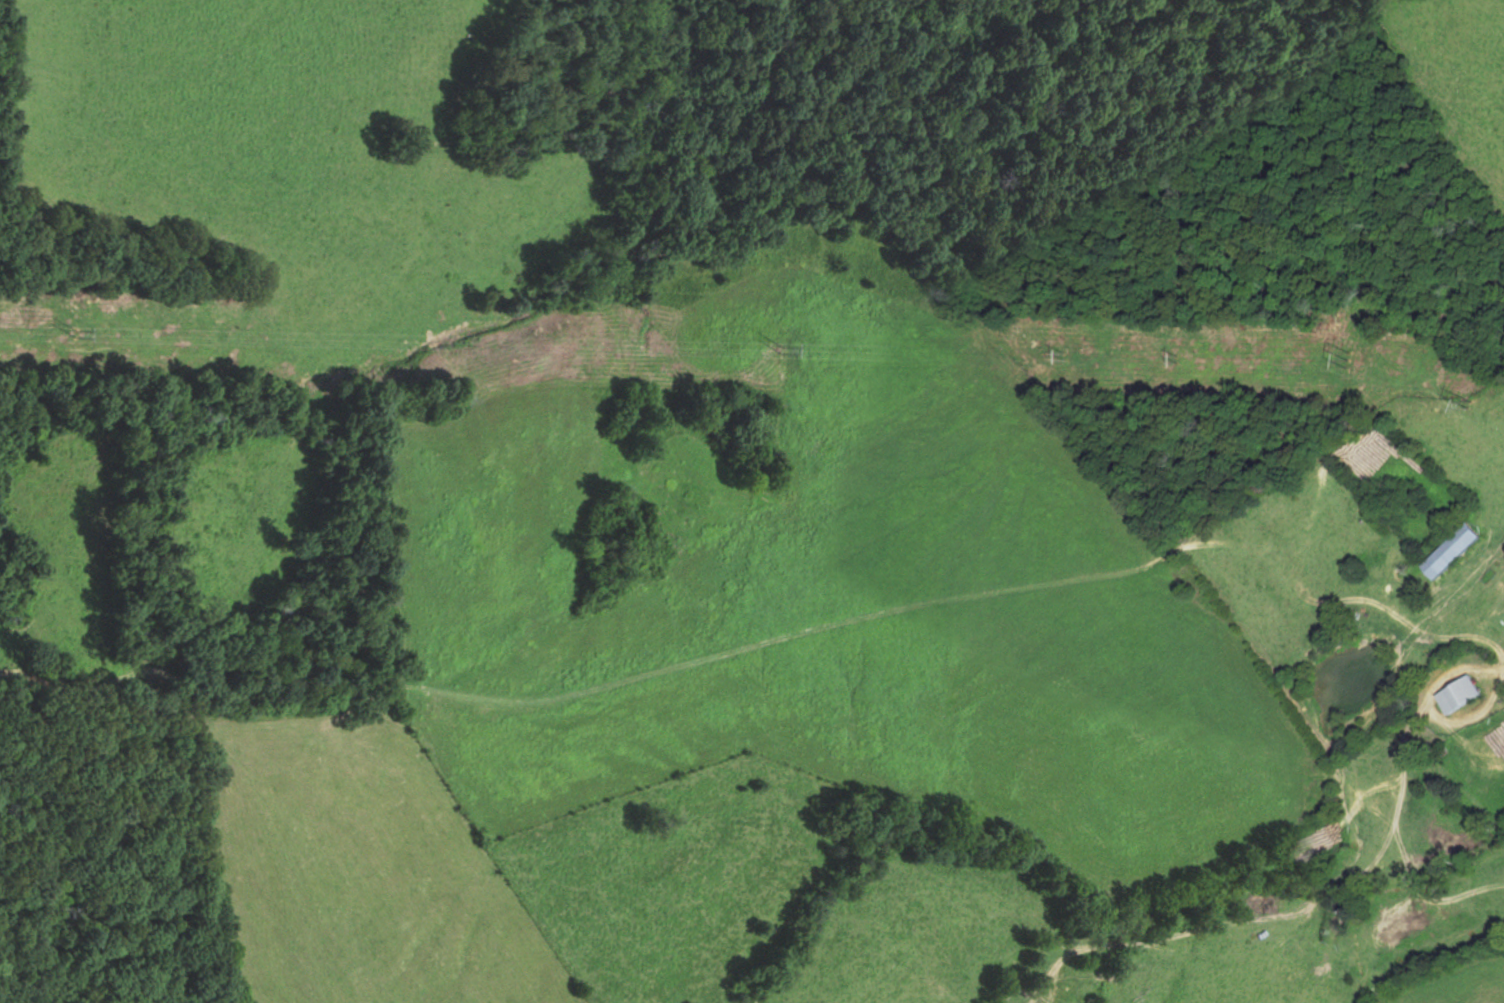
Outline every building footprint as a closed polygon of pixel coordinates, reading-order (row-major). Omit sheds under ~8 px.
[(1427,566),(1442,581),(1488,535),(1473,521),(1427,566)] [(1484,693),(1471,674),(1438,697),(1451,716),(1484,693)]
